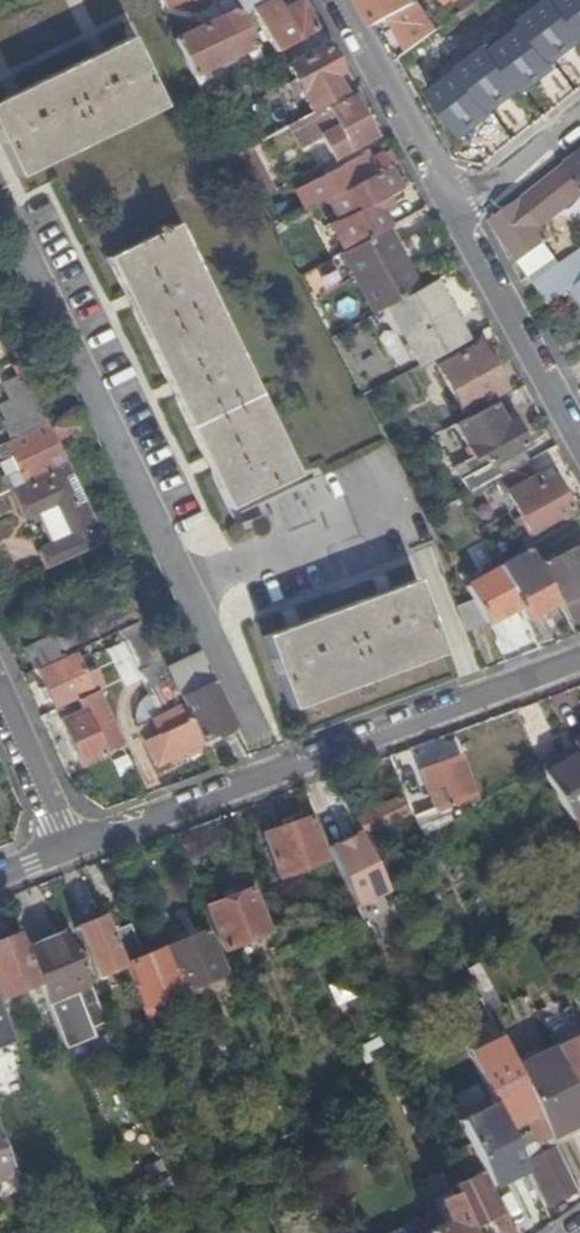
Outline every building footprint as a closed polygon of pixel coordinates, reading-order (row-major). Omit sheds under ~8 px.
[(252,9),(268,0),(236,0),(243,13),(252,9)] [(276,52),(318,29),(302,0),(301,0),(283,11),(277,0),(268,0),(252,9),(276,52)] [(418,1),(418,0),(367,0),(380,24),(418,1)] [(236,9),(173,39),(192,76),(218,64),(220,66),(234,60),(232,57),(256,45),(239,15),(236,9)] [(129,39),(101,53),(138,121),(163,109),(129,39)] [(301,90),(312,112),(320,107),(343,94),(331,74),(339,70),(326,45),(288,65),(295,78),(289,81),(295,94),(301,90)] [(101,53),(0,103),(0,142),(19,180),(138,121),(101,53)] [(321,136),(333,158),(375,135),(350,91),(343,94),(320,107),(332,129),(321,136)] [(250,147),(256,159),(298,135),(303,143),(320,134),(321,136),(332,129),(320,107),(312,112),(250,147)] [(234,155),(258,200),(273,191),(256,159),(250,147),(234,155)] [(294,189),(304,210),(325,199),(389,165),(395,162),(388,150),(365,162),(361,155),(294,189)] [(570,164),(579,179),(579,156),(570,164)] [(568,160),(491,220),(530,275),(556,256),(547,243),(552,239),(543,227),(539,222),(543,219),(547,224),(579,198),(579,179),(570,164),(568,160)] [(330,223),(345,251),(384,229),(388,227),(380,211),(386,207),(381,198),(401,188),(389,165),(325,199),(336,219),(330,223)] [(188,267),(195,264),(177,227),(164,233),(161,227),(153,231),(156,237),(107,260),(227,510),(297,477),(278,438),(272,441),(259,415),(265,411),(249,378),(243,381),(216,325),(222,321),(208,291),(201,294),(188,267)] [(374,313),(387,306),(417,290),(384,229),(345,251),(341,253),(374,313)] [(550,303),(572,288),(579,282),(579,251),(562,264),(536,283),(550,303)] [(556,256),(530,275),(536,283),(562,264),(556,256)] [(208,291),(195,264),(188,267),(201,294),(208,291)] [(387,306),(420,365),(464,341),(432,281),(417,290),(387,306)] [(572,288),(579,299),(579,282),(572,288)] [(249,378),(222,321),(216,325),(243,381),(249,378)] [(480,342),(436,366),(462,413),(505,389),(480,342)] [(5,394),(5,393),(28,384),(22,371),(0,382),(0,384),(5,394)] [(5,394),(7,399),(0,402),(0,414),(3,420),(0,421),(7,437),(45,419),(28,384),(5,393),(5,394)] [(490,405),(455,424),(473,457),(453,467),(467,493),(495,479),(525,462),(518,449),(524,446),(510,421),(502,426),(490,405)] [(90,427),(82,411),(49,426),(56,442),(90,427)] [(272,441),(278,438),(265,411),(259,415),(272,441)] [(3,443),(11,459),(17,471),(20,470),(24,481),(57,466),(39,426),(3,443)] [(0,444),(0,464),(11,459),(3,443),(0,444)] [(77,555),(105,543),(97,528),(88,531),(75,506),(62,478),(72,474),(66,462),(57,466),(24,481),(12,487),(24,516),(53,502),(68,536),(77,555)] [(413,492),(399,465),(329,492),(381,593),(412,582),(421,578),(410,550),(431,542),(413,492)] [(549,469),(506,492),(529,532),(571,509),(549,469)] [(8,488),(2,475),(0,476),(0,492),(8,488)] [(233,647),(238,645),(260,637),(381,593),(329,492),(194,542),(215,599),(233,647)] [(39,550),(68,536),(53,502),(24,516),(39,550)] [(88,531),(97,528),(85,502),(75,506),(88,531)] [(39,550),(48,569),(77,555),(68,536),(39,550)] [(537,566),(555,602),(557,605),(561,603),(571,624),(579,620),(579,547),(579,546),(537,566)] [(516,607),(522,619),(555,602),(537,566),(530,552),(496,570),(516,607)] [(471,600),(483,624),(516,607),(496,570),(463,586),(471,600)] [(412,582),(381,593),(416,662),(438,655),(412,582)] [(23,648),(33,670),(36,668),(79,649),(116,632),(141,620),(128,591),(118,596),(121,603),(62,631),(23,648)] [(416,662),(381,593),(260,637),(286,710),(416,662)] [(462,631),(483,624),(471,600),(454,607),(462,631)] [(141,620),(116,632),(135,671),(147,695),(172,683),(165,669),(160,659),(141,620)] [(48,697),(54,709),(73,700),(94,690),(98,689),(79,649),(36,668),(43,686),(48,697)] [(233,724),(199,653),(165,669),(172,683),(199,741),(233,724)] [(200,743),(199,741),(172,683),(147,695),(146,696),(156,717),(134,727),(153,766),(200,743)] [(43,686),(37,689),(42,700),(48,697),(43,686)] [(73,700),(78,711),(99,701),(94,690),(73,700)] [(78,765),(120,747),(99,701),(78,711),(58,720),(78,765)] [(573,744),(579,740),(579,733),(570,739),(573,744)] [(573,744),(539,766),(542,771),(577,750),(573,744)] [(542,771),(570,819),(579,813),(579,755),(577,750),(542,771)] [(433,806),(411,814),(421,838),(443,825),(451,819),(445,804),(472,794),(459,756),(419,770),(433,806)] [(399,796),(353,816),(362,834),(407,814),(399,796)] [(326,858),(311,814),(261,833),(277,876),(326,858)] [(358,832),(328,847),(344,884),(363,922),(395,906),(375,866),(358,832)] [(250,887),(204,906),(222,949),(268,930),(250,887)] [(108,932),(101,916),(72,928),(92,977),(121,965),(108,932)] [(108,932),(121,965),(140,1007),(183,989),(164,946),(141,956),(128,924),(108,932)] [(204,929),(164,946),(183,989),(223,972),(207,934),(204,929)] [(57,1030),(64,1047),(92,1035),(88,1027),(102,1021),(65,932),(24,949),(37,981),(45,1001),(57,1030)] [(212,932),(207,934),(223,972),(228,970),(212,932)] [(18,933),(0,940),(0,995),(37,981),(24,949),(18,933)] [(478,964),(468,969),(482,995),(492,989),(478,964)] [(492,989),(482,995),(489,1010),(499,1004),(492,989)] [(211,992),(195,1001),(201,1012),(218,1003),(211,992)] [(57,1030),(45,1001),(28,1008),(38,1036),(57,1030)] [(11,1044),(0,1015),(0,1049),(11,1044)] [(553,1045),(574,1086),(579,1083),(579,1031),(553,1045)] [(574,1086),(553,1045),(513,1065),(539,1116),(550,1138),(579,1122),(579,1098),(574,1086)] [(462,1079),(477,1072),(468,1053),(452,1060),(462,1079)] [(490,1184),(524,1168),(494,1105),(460,1121),(490,1184)] [(538,1144),(550,1138),(539,1116),(528,1122),(538,1144)] [(579,1129),(579,1122),(550,1138),(553,1143),(579,1129)] [(14,1173),(0,1133),(0,1178),(14,1173)] [(577,1191),(555,1146),(527,1161),(549,1206),(564,1197),(567,1203),(579,1196),(577,1191)] [(448,1190),(440,1173),(427,1179),(436,1198),(434,1200),(444,1221),(426,1231),(426,1232),(468,1232),(448,1190)] [(503,1211),(501,1211),(480,1173),(448,1190),(468,1228),(491,1216),(499,1232),(514,1232),(503,1211)]
